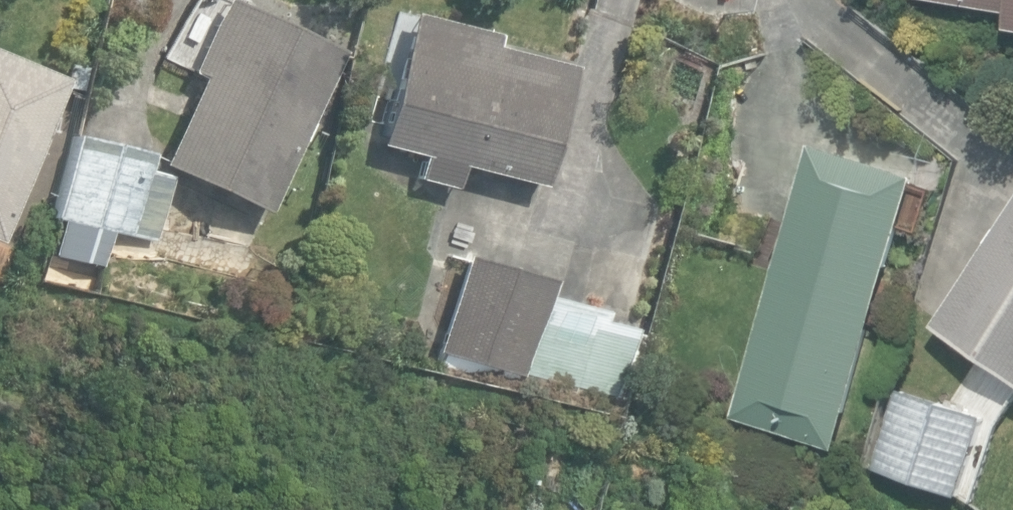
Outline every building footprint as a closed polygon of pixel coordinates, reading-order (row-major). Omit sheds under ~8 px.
[(59,283),(65,258),(102,267),(111,232),(153,242),(160,216),(173,169),(194,180),(265,214),(339,52),(228,0),(224,0),(192,69),(202,72),(163,160),(151,156),(152,153),(76,134),(41,279),(59,283)] [(1012,12),(1012,0),(945,0),(1012,12)] [(418,177),(454,186),(460,165),(541,186),(571,67),(491,47),(494,34),(396,10),(377,83),(391,87),(377,143),(424,154),(418,177)] [(1,241),(67,80),(0,53),(0,241),(1,241)] [(734,415),(838,448),(924,173),(820,140),(734,415)] [(1012,372),(1012,212),(939,324),(1012,372)] [(578,398),(608,406),(611,396),(615,397),(632,333),(603,326),(606,314),(549,299),(554,280),(466,256),(440,353),(448,355),(445,367),(577,401),(578,398)] [(876,467),(963,495),(987,416),(900,388),(876,467)]
